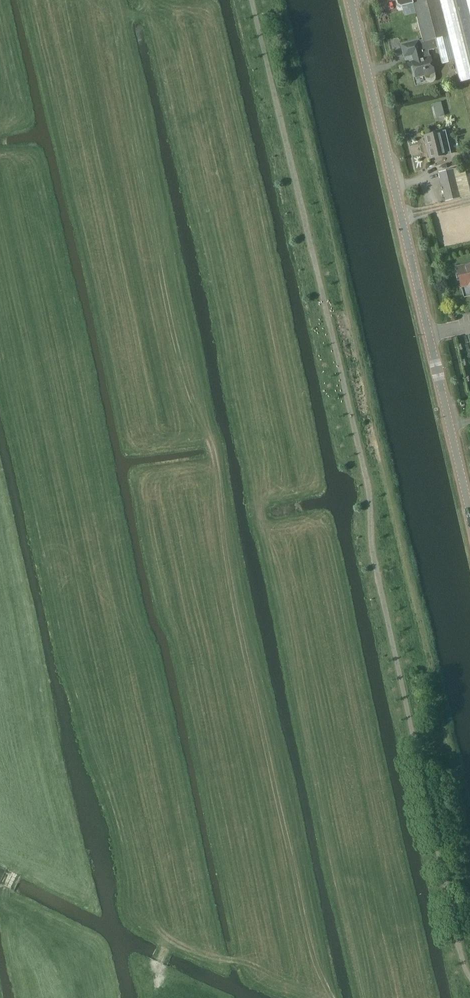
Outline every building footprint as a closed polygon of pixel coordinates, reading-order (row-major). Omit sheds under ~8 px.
[(397,3),(397,5),(401,7),(402,7),(414,4),(422,40),(402,45),(404,57),(412,55),(414,61),(412,62),(416,78),(425,76),(426,79),(426,80),(427,81),(428,81),(428,82),(429,82),(430,82),(431,82),(432,82),(433,81),(434,81),(434,80),(434,79),(435,78),(435,77),(434,73),(430,57),(428,51),(438,48),(442,64),(454,61),(460,83),(469,80),(469,0),(396,0),(397,3)] [(441,132),(424,136),(430,159),(446,155),(451,154),(446,131),(441,132)] [(439,173),(444,193),(446,201),(460,198),(458,189),(453,169),(439,173)] [(456,274),(457,281),(460,280),(461,286),(469,284),(469,285),(469,265),(457,268),(458,274),(456,274)]
